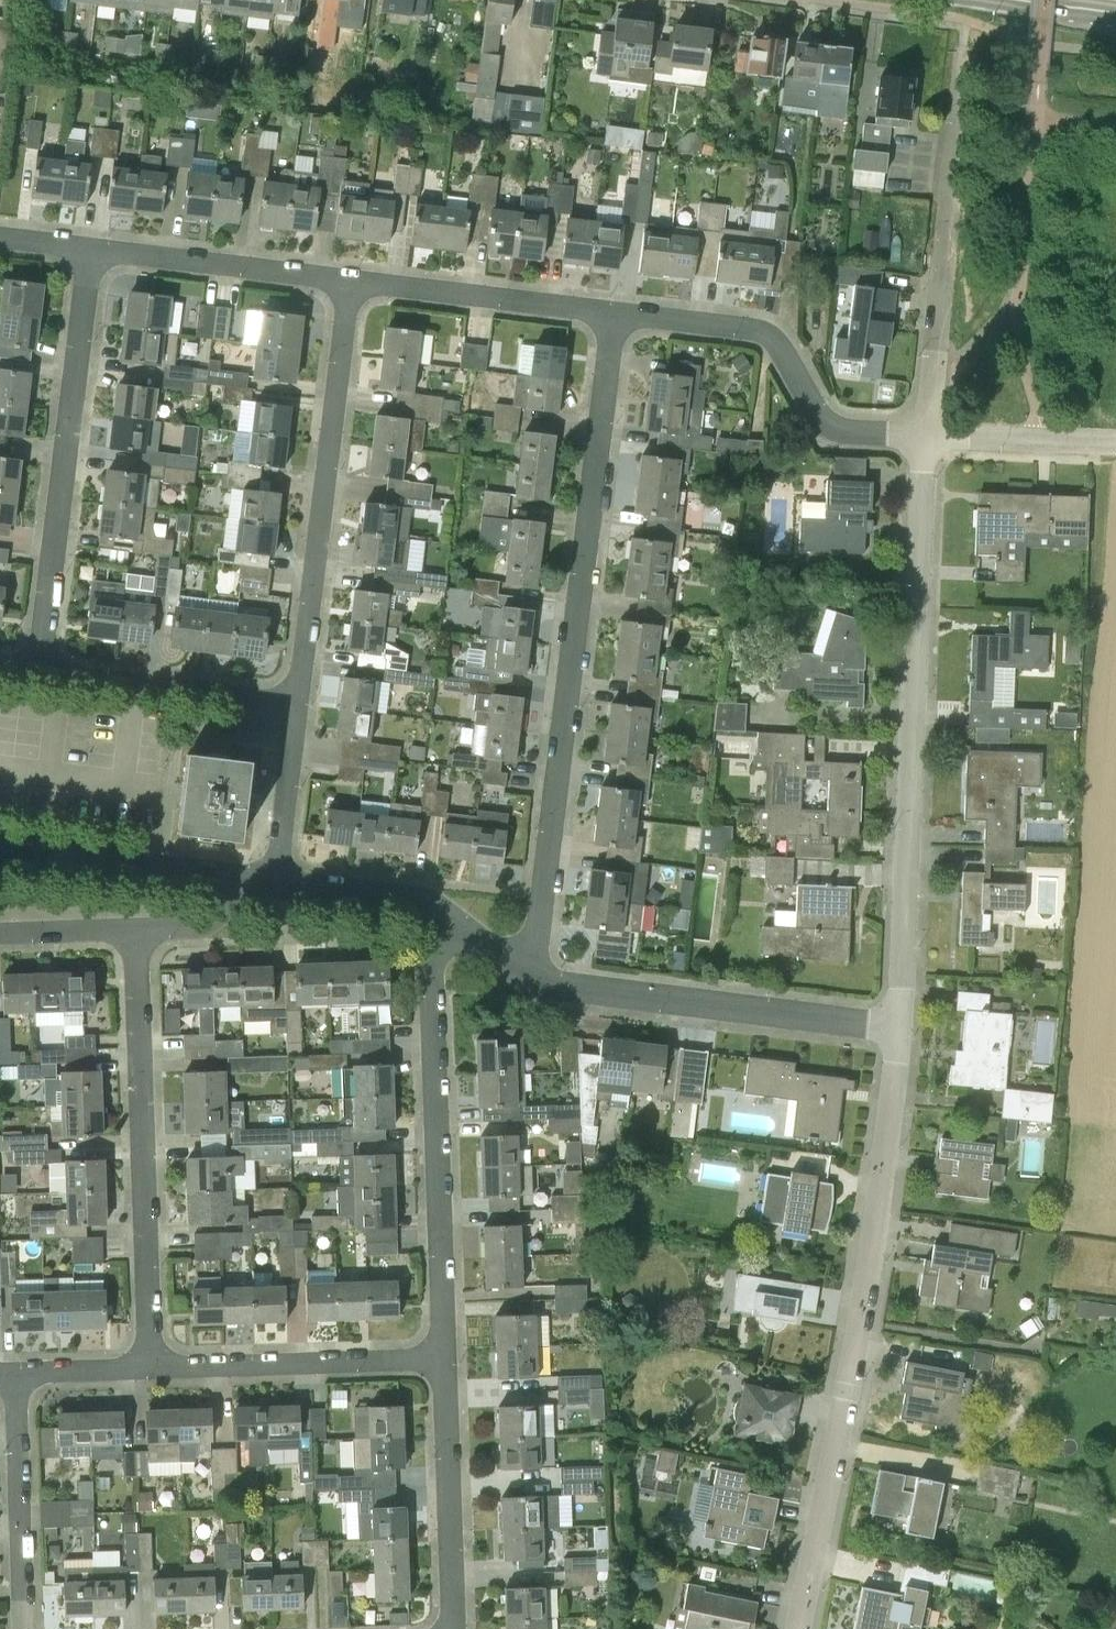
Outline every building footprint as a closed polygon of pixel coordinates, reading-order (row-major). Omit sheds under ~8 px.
[(197,4),(197,0),(172,0),(171,7),(196,10),(197,4)] [(248,10),(249,0),(223,0),(222,7),(248,10)] [(273,13),(275,0),(249,0),(248,10),(273,13)] [(273,13),(298,16),(300,0),(275,0),(273,13)] [(316,49),(307,48),(304,70),(314,71),(317,49),(333,51),(337,18),(348,19),(349,8),(364,10),(365,0),(322,0),(316,49)] [(381,12),(411,16),(411,15),(425,16),(427,0),(382,0),(381,12)] [(477,81),(471,129),(490,131),(493,100),(499,55),(497,55),(501,24),(510,25),(513,0),(488,0),(479,66),(477,81)] [(529,27),(552,30),(556,0),(532,0),(529,27)] [(601,33),(596,74),(610,75),(609,80),(627,82),(627,77),(628,78),(629,66),(648,68),(653,25),(616,20),(614,34),(601,33)] [(673,44),(658,43),(655,70),(671,72),(672,65),(706,68),(711,31),(675,26),(673,44)] [(57,47),(70,48),(71,31),(58,30),(57,47)] [(70,48),(82,49),(84,32),(71,31),(70,48)] [(103,53),(114,54),(115,38),(104,37),(103,53)] [(114,54),(125,55),(127,39),(115,38),(114,54)] [(735,72),(779,77),(783,43),(764,41),(764,42),(752,41),(750,55),(738,54),(735,72)] [(804,113),(816,115),(824,46),(797,43),(793,77),(788,77),(787,92),(806,94),(804,113)] [(155,58),(165,58),(166,44),(157,44),(155,58)] [(165,58),(174,59),(175,45),(166,44),(165,58)] [(824,97),(846,99),(851,50),(824,46),(816,115),(822,116),(824,97)] [(205,65),(215,66),(216,52),(206,51),(205,65)] [(215,66),(225,66),(226,52),(216,52),(215,66)] [(253,70),(265,71),(266,57),(255,56),(253,70)] [(265,71),(275,72),(276,57),(266,57),(265,71)] [(853,148),(851,168),(885,172),(891,126),(908,128),(914,79),(881,75),(876,118),(875,118),(874,124),(864,123),(861,149),(853,148)] [(541,138),(544,114),(527,112),(529,96),(509,94),(509,96),(508,110),(505,134),(541,138)] [(186,102),(184,117),(198,119),(200,104),(186,102)] [(90,156),(104,158),(108,129),(109,119),(95,118),(90,156)] [(26,148),(39,150),(42,121),(30,120),(26,148)] [(645,144),(647,123),(609,120),(607,141),(645,144)] [(179,167),(191,168),(195,140),(191,140),(192,127),(184,126),(182,139),(179,167)] [(104,158),(116,159),(119,131),(108,129),(104,158)] [(242,175),(255,176),(258,148),(260,135),(247,133),(242,175)] [(166,165),(179,167),(182,139),(170,137),(166,165)] [(331,185),(343,187),(348,148),(335,146),(334,157),(331,185)] [(255,176),(267,178),(271,149),(258,148),(255,176)] [(644,223),(647,223),(655,153),(642,151),(638,186),(634,222),(644,223)] [(143,155),(141,170),(136,210),(162,214),(168,173),(159,172),(161,157),(143,155)] [(318,184),(331,185),(334,157),(321,156),(318,184)] [(32,199),(59,202),(65,160),(37,157),(32,199)] [(65,160),(59,202),(86,206),(92,164),(65,160)] [(368,198),(363,238),(390,241),(394,207),(405,208),(407,194),(410,166),(397,165),(392,201),(368,198)] [(108,207),(136,210),(141,170),(113,166),(108,207)] [(410,166),(407,194),(419,195),(423,168),(410,166)] [(184,216),(211,219),(217,175),(190,172),(184,216)] [(555,172),(553,184),(561,185),(563,173),(555,172)] [(444,207),(439,248),(466,251),(470,217),(480,219),(482,203),(486,176),(473,174),(469,202),(471,202),(470,210),(444,207)] [(217,175),(211,219),(239,223),(244,178),(217,175)] [(498,177),(486,176),(482,203),(495,205),(498,177)] [(259,225),(288,229),(294,184),(265,181),(259,225)] [(520,212),(515,256),(542,260),(546,226),(556,227),(558,213),(561,185),(553,184),(548,183),(547,197),(522,194),(520,212)] [(294,184),(288,229),(314,232),(320,187),(294,184)] [(634,222),(638,186),(625,184),(621,220),(634,222)] [(558,213),(571,215),(574,186),(561,185),(558,213)] [(335,235),(363,238),(368,198),(340,194),(335,235)] [(695,265),(705,266),(713,203),(700,201),(697,229),(672,226),(665,275),(693,278),(695,265)] [(714,281),(742,284),(749,231),(723,228),(726,204),(713,203),(705,266),(716,267),(714,281)] [(411,244),(439,248),(444,207),(416,204),(411,244)] [(487,253),(515,256),(520,212),(492,208),(487,253)] [(780,288),(781,282),(786,240),(789,212),(776,211),(774,228),(749,226),(749,231),(742,284),(780,288)] [(562,262),(589,266),(595,221),(568,218),(562,262)] [(595,221),(589,266),(617,269),(622,224),(595,221)] [(672,226),(647,223),(644,223),(638,272),(665,275),(672,226)] [(800,242),(786,240),(781,282),(800,284),(800,242)] [(847,339),(836,337),(833,358),(862,362),(860,375),(880,378),(885,344),(890,345),(897,291),(880,288),(883,273),(838,266),(835,283),(854,286),(847,339)] [(3,313),(38,317),(42,286),(27,284),(27,282),(22,281),(22,283),(7,282),(3,313)] [(126,328),(167,333),(171,298),(149,295),(149,296),(130,293),(126,328)] [(195,337),(211,339),(215,306),(199,304),(195,337)] [(211,339),(227,341),(231,308),(215,306),(211,339)] [(258,344),(298,349),(302,317),(262,312),(258,344)] [(34,350),(38,317),(3,313),(0,313),(0,345),(34,350)] [(383,358),(416,362),(420,331),(387,327),(383,358)] [(165,364),(164,377),(194,381),(196,368),(186,367),(174,365),(178,335),(167,333),(126,328),(122,360),(161,365),(161,364),(165,364)] [(524,340),(518,366),(528,368),(534,342),(524,340)] [(460,368),(473,369),(476,345),(463,343),(460,368)] [(298,349),(258,344),(254,377),(294,382),(298,349)] [(473,369),(486,371),(489,346),(476,345),(473,369)] [(530,376),(561,380),(565,349),(534,345),(530,376)] [(740,375),(752,367),(743,353),(731,361),(740,375)] [(416,362),(383,358),(379,389),(412,393),(416,362)] [(247,388),(249,373),(219,370),(220,361),(209,359),(206,383),(224,386),(247,388)] [(705,391),(697,390),(700,366),(673,362),(671,375),(652,373),(648,401),(688,407),(703,408),(705,391)] [(27,405),(31,374),(0,370),(0,401),(27,405)] [(521,406),(526,407),(557,411),(561,380),(530,376),(517,375),(514,406),(521,406)] [(206,383),(194,381),(164,377),(162,390),(192,394),(192,395),(204,396),(206,383)] [(115,416),(150,420),(154,420),(158,388),(136,385),(136,387),(119,385),(115,416)] [(223,398),(251,402),(253,388),(247,388),(224,386),(223,395),(223,398)] [(442,410),(444,397),(418,394),(417,406),(442,410)] [(6,434),(23,436),(27,405),(0,401),(0,433),(6,434)] [(251,433),(287,437),(291,406),(255,401),(251,433)] [(663,445),(690,449),(693,423),(686,422),(688,407),(648,401),(645,429),(664,432),(663,445)] [(495,403),(494,417),(519,421),(521,406),(514,406),(495,403)] [(372,446),(406,450),(421,452),(425,421),(441,423),(441,421),(447,422),(448,410),(442,410),(417,406),(396,404),(394,417),(376,415),(372,446)] [(111,447),(146,452),(146,450),(150,420),(115,416),(111,447)] [(519,421),(494,417),(479,416),(477,428),(492,430),(492,429),(518,432),(519,421)] [(227,475),(260,478),(261,465),(284,468),(287,437),(251,433),(248,462),(229,460),(227,475)] [(519,464),(550,468),(554,436),(523,433),(519,464)] [(794,443),(774,443),(774,453),(796,455),(794,443)] [(638,485),(678,490),(680,473),(687,474),(690,449),(663,445),(661,458),(642,456),(638,485)] [(368,477),(402,481),(406,450),(372,446),(368,477)] [(197,457),(186,455),(164,452),(162,466),(186,469),(196,470),(197,457)] [(0,456),(0,490),(16,492),(20,459),(0,456)] [(519,464),(515,495),(546,498),(550,468),(519,464)] [(161,479),(161,481),(186,484),(194,485),(196,470),(186,469),(162,466),(161,479)] [(153,509),(156,477),(140,474),(108,470),(104,503),(152,509),(153,509)] [(239,519),(277,524),(280,493),(258,490),(260,478),(227,475),(226,488),(243,490),(239,519)] [(800,517),(799,551),(864,553),(866,511),(871,511),(872,482),(827,480),(825,518),(800,517)] [(408,482),(406,495),(431,498),(433,485),(408,482)] [(653,528),(680,532),(683,506),(676,505),(678,490),(638,485),(635,512),(654,515),(653,528)] [(12,525),(16,492),(0,490),(0,523),(12,525)] [(483,503),(508,506),(509,494),(485,491),(483,503)] [(362,533),(395,537),(399,508),(399,506),(405,507),(430,510),(430,509),(431,498),(406,495),(386,492),(385,505),(365,503),(362,533)] [(994,582),(1023,583),(1024,568),(1003,567),(1004,540),(1025,540),(1025,535),(1087,538),(1088,496),(998,493),(998,508),(976,507),(975,555),(995,556),(994,582)] [(150,529),(152,509),(104,503),(100,536),(130,540),(129,550),(142,552),(144,536),(152,537),(150,529)] [(508,551),(540,555),(544,523),(506,518),(508,506),(483,503),(478,547),(508,551)] [(241,564),(259,565),(261,554),(273,555),(277,524),(239,519),(235,549),(219,547),(218,561),(241,564)] [(628,567),(667,572),(669,556),(677,557),(680,532),(653,528),(651,541),(631,538),(628,567)] [(373,579),(421,584),(446,588),(447,575),(392,568),(395,537),(362,533),(358,565),(374,567),(373,579)] [(171,555),(172,556),(173,539),(152,537),(144,536),(142,552),(158,554),(171,555)] [(97,562),(127,565),(129,550),(99,546),(97,562)] [(7,564),(9,549),(0,548),(0,563),(7,564)] [(508,551),(505,581),(536,585),(540,555),(508,551)] [(154,602),(165,603),(169,568),(171,555),(158,554),(154,577),(152,601),(154,602)] [(241,578),(269,581),(271,568),(267,568),(267,566),(259,565),(241,564),(239,577),(241,578)] [(642,611),(670,614),(673,589),(665,588),(667,572),(628,567),(625,595),(644,597),(642,611)] [(179,596),(182,570),(178,569),(169,568),(165,603),(178,605),(179,596)] [(126,573),(124,589),(119,639),(149,643),(154,604),(154,602),(152,601),(154,577),(126,573)] [(240,592),(268,595),(269,581),(241,578),(240,592)] [(472,591),(497,594),(499,581),(474,578),(472,591)] [(351,620),(384,624),(400,626),(402,611),(387,609),(388,594),(419,597),(421,584),(373,579),(371,592),(355,590),(351,620)] [(88,635),(119,639),(124,589),(96,586),(94,599),(93,599),(88,635)] [(471,603),(496,606),(497,594),(472,591),(471,603)] [(172,646),(201,649),(206,612),(177,608),(172,646)] [(498,638),(529,642),(533,612),(501,608),(498,638)] [(618,649),(657,654),(659,638),(666,639),(670,614),(642,611),(641,624),(621,621),(618,649)] [(804,690),(803,699),(847,701),(847,707),(863,707),(864,683),(858,683),(858,669),(864,669),(866,621),(836,611),(822,655),(812,655),(812,653),(775,652),(773,689),(804,690)] [(201,649),(234,653),(238,616),(206,612),(201,649)] [(238,616),(234,653),(263,657),(268,619),(238,616)] [(362,667),(385,670),(405,672),(408,654),(401,650),(388,649),(388,643),(381,640),(384,624),(351,620),(347,652),(364,654),(362,667)] [(969,699),(992,700),(994,666),(1048,669),(1049,635),(995,633),(995,635),(972,634),(969,699)] [(462,679),(486,682),(488,669),(525,674),(529,642),(498,638),(487,637),(484,668),(463,665),(462,679)] [(632,693),(660,696),(677,699),(678,691),(661,689),(663,672),(655,671),(657,654),(618,649),(614,678),(634,680),(632,693)] [(389,683),(391,683),(408,686),(433,689),(435,676),(405,672),(385,670),(383,682),(389,683)] [(340,708),(374,712),(377,681),(344,677),(340,708)] [(475,724),(518,730),(522,699),(485,694),(486,682),(462,679),(443,677),(441,687),(443,689),(475,693),(473,710),(476,711),(475,724)] [(608,732),(647,736),(649,721),(656,722),(660,696),(632,693),(631,706),(611,704),(608,732)] [(714,730),(745,731),(746,703),(717,702),(714,730)] [(1020,708),(992,707),(991,727),(1019,728),(1020,708)] [(337,739),(370,743),(374,712),(340,708),(337,739)] [(482,770),(500,772),(502,759),(515,761),(518,730),(475,724),(471,755),(453,753),(451,766),(482,770)] [(622,776),(650,779),(653,754),(645,753),(647,736),(608,732),(604,760),(624,763),(622,776)] [(828,810),(859,812),(861,763),(804,760),(805,734),(758,732),(757,754),(753,754),(752,769),(766,770),(765,808),(770,808),(801,809),(802,778),(830,779),(828,810)] [(374,756),(399,759),(400,747),(376,744),(374,756)] [(986,820),(985,846),(1013,847),(1014,847),(1016,786),(1040,787),(1041,753),(987,751),(987,755),(967,755),(965,819),(986,820)] [(244,809),(252,810),(257,810),(259,795),(246,794),(250,762),(219,758),(187,754),(177,833),(208,837),(240,841),(244,809)] [(373,769),(397,772),(399,759),(374,756),(373,769)] [(338,778),(363,781),(364,768),(339,765),(338,778)] [(482,770),(481,783),(505,786),(507,773),(500,772),(482,770)] [(433,815),(436,790),(438,773),(425,771),(421,806),(391,802),(389,816),(385,849),(416,853),(421,813),(433,815)] [(597,814),(637,819),(639,804),(646,805),(650,779),(622,776),(620,789),(601,787),(597,814)] [(472,860),(475,827),(477,816),(446,812),(448,792),(436,790),(433,815),(445,816),(441,856),(472,860)] [(770,808),(770,834),(858,837),(859,812),(828,810),(801,809),(770,808)] [(324,842),(355,845),(359,813),(328,809),(324,842)] [(355,845),(385,849),(389,816),(359,813),(355,845)] [(612,859),(640,861),(643,837),(635,836),(637,819),(597,814),(594,843),(613,846),(612,859)] [(698,852),(731,854),(733,826),(702,825),(698,852)] [(475,827),(472,860),(503,863),(507,831),(475,827)] [(1013,865),(1013,847),(985,846),(984,864),(1013,865)] [(765,883),(793,884),(794,857),(766,856),(765,883)] [(587,898),(627,903),(629,886),(636,887),(640,861),(612,859),(610,872),(591,869),(587,898)] [(960,945),(981,946),(982,908),(1024,910),(1025,884),(989,883),(990,872),(963,871),(960,945)] [(717,945),(718,875),(697,874),(696,944),(717,945)] [(798,956),(798,958),(848,960),(849,930),(841,930),(843,886),(831,886),(831,884),(826,884),(826,886),(798,885),(797,911),(775,910),(774,927),(763,926),(762,954),(798,956)] [(627,903),(587,898),(584,926),(603,928),(602,942),(629,945),(632,920),(625,919),(627,903)] [(358,1004),(377,1003),(388,1003),(386,961),(357,962),(358,1003),(358,1004)] [(327,1004),(358,1003),(357,962),(326,963),(327,1004)] [(297,1005),(327,1004),(326,963),(296,965),(297,1005)] [(287,1032),(286,1009),(285,988),(273,989),(272,965),(243,966),(242,1004),(242,1021),(270,1020),(271,1033),(287,1032)] [(213,1005),(242,1004),(243,966),(211,968),(213,1005)] [(1029,977),(1041,978),(1042,968),(1030,967),(1029,977)] [(184,1006),(199,1006),(200,1034),(214,1033),(213,1005),(211,968),(182,969),(184,1006)] [(62,973),(63,1009),(94,1008),(93,972),(62,973)] [(36,1010),(63,1009),(62,973),(35,974),(36,1010)] [(4,1012),(36,1010),(35,974),(2,975),(4,1012)] [(359,1040),(389,1038),(389,1024),(377,1025),(377,1003),(358,1004),(359,1040)] [(167,1006),(166,1029),(195,1029),(196,1007),(167,1006)] [(949,1084),(1004,1089),(1004,1088),(1012,1014),(987,1011),(988,1009),(982,1008),(982,1011),(966,1009),(961,1065),(951,1064),(949,1084)] [(287,1032),(287,1055),(302,1055),(300,1009),(286,1009),(287,1032)] [(10,1052),(9,1018),(0,1019),(0,1052),(10,1052)] [(478,1074),(517,1072),(516,1046),(523,1046),(522,1028),(495,1029),(495,1038),(477,1039),(478,1074)] [(214,1046),(214,1040),(214,1033),(200,1034),(186,1034),(184,1034),(184,1047),(186,1047),(214,1046)] [(95,1048),(95,1034),(64,1035),(65,1049),(95,1048)] [(561,1072),(579,1071),(577,1037),(560,1037),(561,1072)] [(390,1052),(389,1038),(359,1040),(331,1040),(331,1054),(346,1053),(390,1052)] [(215,1040),(215,1058),(227,1057),(244,1057),(243,1039),(215,1040)] [(579,1075),(580,1104),(580,1118),(581,1132),(581,1143),(595,1144),(597,1126),(593,1125),(596,1098),(610,1100),(611,1092),(629,1094),(630,1090),(636,1043),(601,1039),(597,1077),(579,1075)] [(659,1099),(673,1101),(678,1062),(665,1060),(667,1047),(636,1043),(630,1090),(660,1093),(659,1099)] [(215,1058),(214,1046),(186,1047),(184,1047),(184,1059),(186,1059),(215,1058)] [(65,1049),(56,1049),(56,1063),(96,1061),(95,1048),(65,1049)] [(692,1102),(702,1104),(708,1051),(679,1048),(678,1062),(673,1101),(669,1135),(688,1138),(692,1102)] [(354,1098),(392,1096),(391,1064),(352,1065),(353,1067),(346,1068),(346,1053),(331,1054),(307,1055),(308,1068),(342,1067),(343,1098),(354,1098)] [(287,1055),(244,1057),(227,1057),(228,1073),(288,1071),(287,1055)] [(795,1062),(767,1059),(748,1056),(744,1094),(810,1102),(808,1119),(800,1117),(797,1138),(836,1143),(843,1089),(837,1089),(839,1079),(846,1080),(846,1078),(794,1072),(795,1062)] [(100,1072),(60,1073),(57,1073),(56,1063),(17,1064),(18,1080),(46,1078),(46,1090),(61,1090),(61,1105),(101,1103),(100,1072)] [(185,1103),(227,1101),(226,1069),(197,1070),(197,1071),(184,1072),(185,1103)] [(580,1104),(518,1105),(517,1072),(478,1074),(479,1107),(483,1107),(484,1121),(548,1119),(580,1118),(580,1104)] [(1051,1122),(1054,1093),(1009,1089),(1006,1118),(1016,1119),(1051,1122)] [(354,1098),(355,1129),(393,1128),(392,1096),(354,1098)] [(199,1134),(228,1133),(227,1101),(185,1103),(187,1134),(199,1133),(199,1134)] [(62,1136),(62,1137),(89,1136),(89,1135),(103,1135),(101,1103),(61,1105),(50,1105),(51,1122),(52,1136),(62,1136)] [(549,1133),(581,1132),(580,1118),(548,1119),(549,1133)] [(1006,1118),(1004,1139),(1014,1140),(1016,1119),(1006,1118)] [(232,1129),(233,1146),(290,1144),(290,1127),(232,1129)] [(311,1142),(316,1142),(344,1141),(349,1141),(349,1128),(310,1129),(311,1142)] [(18,1150),(30,1150),(48,1149),(47,1133),(17,1135),(18,1150)] [(482,1166),(519,1165),(518,1134),(481,1135),(482,1166)] [(956,1175),(936,1173),(934,1192),(974,1197),(976,1179),(982,1179),(984,1163),(991,1164),(993,1144),(941,1138),(938,1157),(958,1160),(956,1175)] [(317,1157),(345,1156),(344,1141),(316,1142),(317,1157)] [(188,1191),(231,1190),(230,1175),(244,1174),(244,1159),(264,1158),(264,1164),(291,1163),(290,1144),(233,1146),(233,1157),(187,1158),(188,1191)] [(31,1163),(61,1162),(61,1149),(48,1149),(30,1150),(31,1163)] [(354,1186),(395,1184),(394,1153),(353,1154),(354,1186)] [(66,1192),(105,1191),(104,1161),(65,1162),(66,1192)] [(483,1198),(520,1196),(519,1165),(482,1166),(483,1198)] [(767,1173),(759,1222),(782,1225),(781,1231),(807,1235),(808,1229),(825,1232),(829,1219),(832,1198),(832,1183),(815,1181),(816,1176),(790,1172),(790,1177),(767,1173)] [(358,1229),(365,1229),(396,1228),(395,1184),(354,1186),(355,1229),(358,1229)] [(190,1224),(232,1222),(245,1222),(247,1222),(247,1218),(247,1208),(232,1208),(231,1190),(188,1191),(190,1224)] [(42,1238),(72,1237),(87,1237),(86,1223),(106,1223),(105,1191),(66,1192),(66,1209),(41,1210),(42,1238)] [(551,1209),(584,1208),(583,1194),(551,1195),(551,1209)] [(552,1223),(576,1222),(584,1222),(584,1208),(551,1209),(552,1223)] [(259,1231),(278,1231),(292,1230),(292,1215),(258,1216),(258,1218),(247,1218),(247,1222),(245,1222),(245,1232),(251,1231),(259,1231)] [(347,1215),(311,1216),(312,1230),(347,1229),(347,1215)] [(485,1256),(522,1255),(521,1224),(484,1225),(485,1256)] [(365,1229),(366,1242),(397,1241),(396,1228),(365,1229)] [(307,1230),(292,1230),(293,1247),(306,1246),(307,1246),(307,1230)] [(245,1232),(221,1233),(221,1246),(252,1245),(251,1231),(245,1232)] [(195,1246),(221,1246),(221,1233),(194,1233),(195,1246)] [(72,1251),(103,1250),(102,1237),(87,1237),(72,1237),(72,1251)] [(366,1242),(366,1255),(397,1254),(397,1241),(366,1242)] [(938,1276),(922,1273),(919,1295),(934,1297),(933,1304),(955,1308),(956,1301),(977,1304),(982,1275),(988,1276),(992,1253),(934,1244),(930,1266),(939,1268),(938,1276)] [(195,1260),(221,1259),(221,1246),(195,1246),(195,1260)] [(307,1277),(306,1246),(293,1247),(294,1278),(307,1277)] [(294,1278),(293,1247),(279,1247),(280,1278),(294,1278)] [(72,1251),(73,1264),(103,1263),(103,1250),(72,1251)] [(16,1286),(15,1251),(0,1252),(0,1271),(1,1287),(16,1286)] [(486,1287),(523,1286),(522,1255),(485,1256),(486,1287)] [(751,1315),(759,1316),(759,1319),(759,1321),(760,1324),(762,1326),(763,1328),(765,1329),(768,1330),(770,1331),(773,1331),(775,1331),(778,1330),(780,1329),(782,1327),(784,1325),(785,1323),(786,1320),(794,1322),(796,1310),(814,1312),(819,1286),(738,1274),(734,1300),(753,1303),(751,1315)] [(44,1329),(75,1328),(74,1291),(59,1292),(59,1277),(44,1278),(44,1290),(43,1291),(44,1329)] [(367,1281),(368,1318),(399,1317),(398,1280),(367,1281)] [(337,1319),(368,1318),(367,1281),(336,1282),(337,1319)] [(307,1320),(337,1319),(336,1282),(306,1283),(307,1320)] [(555,1299),(587,1298),(586,1284),(554,1285),(555,1299)] [(253,1286),(254,1322),(287,1321),(285,1285),(253,1286)] [(223,1323),(254,1322),(253,1286),(222,1287),(223,1323)] [(194,1324),(223,1323),(222,1287),(192,1288),(194,1324)] [(14,1330),(44,1329),(43,1291),(13,1291),(14,1330)] [(74,1291),(75,1328),(105,1327),(104,1291),(74,1291)] [(587,1309),(601,1309),(601,1297),(587,1298),(555,1299),(555,1313),(587,1312),(587,1309)] [(1115,1315),(1115,1303),(1086,1300),(1084,1315),(1096,1316),(1096,1313),(1115,1315)] [(497,1346),(537,1345),(535,1313),(496,1315),(497,1346)] [(498,1378),(538,1376),(537,1345),(497,1346),(498,1378)] [(972,1368),(990,1370),(993,1354),(974,1351),(972,1368)] [(963,1373),(907,1362),(903,1383),(912,1384),(910,1393),(905,1393),(901,1418),(936,1424),(936,1425),(954,1429),(957,1412),(964,1413),(971,1380),(962,1378),(963,1373)] [(558,1390),(590,1389),(589,1375),(557,1376),(558,1390)] [(735,1422),(736,1423),(734,1434),(789,1446),(793,1428),(787,1427),(794,1394),(744,1384),(742,1395),(740,1396),(739,1398),(737,1399),(736,1401),(735,1402),(734,1404),(734,1406),(733,1408),(733,1410),(733,1412),(733,1414),(733,1416),(734,1418),(734,1420),(735,1422)] [(558,1404),(591,1403),(590,1389),(558,1390),(558,1404)] [(500,1437),(540,1436),(553,1436),(552,1404),(499,1406),(500,1437)] [(356,1438),(403,1436),(402,1405),(355,1407),(356,1438)] [(266,1407),(268,1448),(298,1447),(299,1480),(311,1480),(311,1446),(311,1439),(310,1408),(298,1409),(298,1406),(266,1407)] [(268,1451),(268,1448),(266,1407),(235,1407),(236,1440),(249,1440),(249,1452),(268,1451)] [(179,1442),(211,1441),(209,1408),(178,1409),(179,1442)] [(311,1439),(325,1439),(324,1408),(310,1408),(311,1439)] [(136,1451),(137,1476),(149,1476),(149,1462),(180,1461),(179,1442),(178,1409),(147,1410),(149,1451),(136,1451)] [(90,1412),(91,1445),(123,1444),(122,1411),(90,1412)] [(61,1446),(91,1445),(90,1412),(60,1413),(61,1446)] [(353,1438),(354,1469),(354,1476),(337,1476),(337,1489),(371,1488),(395,1486),(394,1468),(404,1467),(403,1436),(356,1438),(353,1438)] [(501,1469),(541,1467),(540,1436),(500,1437),(501,1469)] [(661,1446),(658,1465),(677,1468),(680,1449),(661,1446)] [(211,1474),(224,1473),(224,1448),(211,1449),(211,1474)] [(224,1473),(237,1473),(237,1448),(224,1448),(224,1473)] [(137,1476),(136,1451),(123,1451),(124,1477),(137,1476)] [(561,1481),(593,1480),(593,1466),(560,1467),(561,1481)] [(1001,1494),(1014,1497),(1020,1471),(1006,1468),(1001,1494)] [(909,1482),(885,1477),(878,1509),(908,1515),(905,1533),(928,1537),(939,1481),(911,1475),(909,1482)] [(561,1495),(593,1494),(593,1480),(561,1481),(561,1495)] [(155,1508),(154,1486),(138,1486),(139,1508),(155,1508)] [(713,1486),(703,1537),(763,1549),(767,1529),(772,1530),(778,1498),(748,1492),(748,1493),(713,1486)] [(373,1539),(406,1538),(405,1506),(372,1507),(371,1488),(337,1489),(339,1501),(357,1501),(358,1539),(373,1539)] [(503,1528),(543,1527),(559,1527),(558,1493),(541,1494),(541,1495),(502,1497),(503,1528)] [(69,1513),(94,1513),(93,1500),(68,1500),(69,1513)] [(69,1526),(94,1526),(94,1513),(69,1513),(69,1526)] [(504,1560),(544,1558),(543,1527),(503,1528),(504,1560)] [(96,1546),(123,1545),(122,1532),(96,1533),(96,1546)] [(140,1571),(153,1571),(151,1532),(138,1533),(140,1571)] [(127,1572),(140,1571),(138,1533),(126,1533),(127,1572)] [(374,1569),(407,1568),(406,1538),(373,1539),(374,1569)] [(316,1565),(329,1565),(328,1540),(315,1541),(316,1565)] [(303,1566),(316,1565),(315,1541),(302,1541),(303,1566)] [(214,1544),(215,1564),(215,1569),(228,1568),(227,1543),(214,1544)] [(227,1543),(228,1568),(241,1568),(240,1543),(227,1543)] [(565,1572),(596,1571),(596,1557),(564,1558),(565,1572)] [(854,1628),(919,1628),(920,1625),(927,1626),(931,1608),(924,1606),(933,1565),(906,1560),(905,1561),(910,1562),(903,1594),(862,1586),(854,1628)] [(244,1609),(273,1608),(272,1574),(271,1561),(244,1562),(244,1575),(243,1575),(244,1609)] [(213,1569),(215,1569),(215,1564),(184,1565),(184,1577),(184,1611),(186,1611),(214,1610),(213,1569)] [(715,1569),(701,1566),(699,1578),(712,1580),(715,1569)] [(407,1568),(374,1569),(375,1600),(409,1599),(407,1568)] [(329,1596),(343,1595),(342,1570),(329,1571),(329,1596)] [(565,1586),(597,1584),(596,1571),(565,1572),(565,1586)] [(272,1574),(273,1608),(302,1607),(301,1573),(272,1574)] [(156,1612),(184,1611),(184,1577),(155,1578),(156,1612)] [(94,1581),(95,1614),(125,1614),(124,1591),(127,1591),(127,1580),(94,1581)] [(66,1615),(95,1614),(94,1581),(65,1582),(66,1615)] [(685,1628),(747,1628),(749,1622),(753,1623),(757,1602),(704,1591),(705,1586),(688,1583),(683,1608),(689,1610),(685,1628)] [(506,1619),(546,1618),(545,1586),(505,1588),(506,1619)] [(546,1618),(506,1619),(506,1628),(546,1628),(546,1618)]
